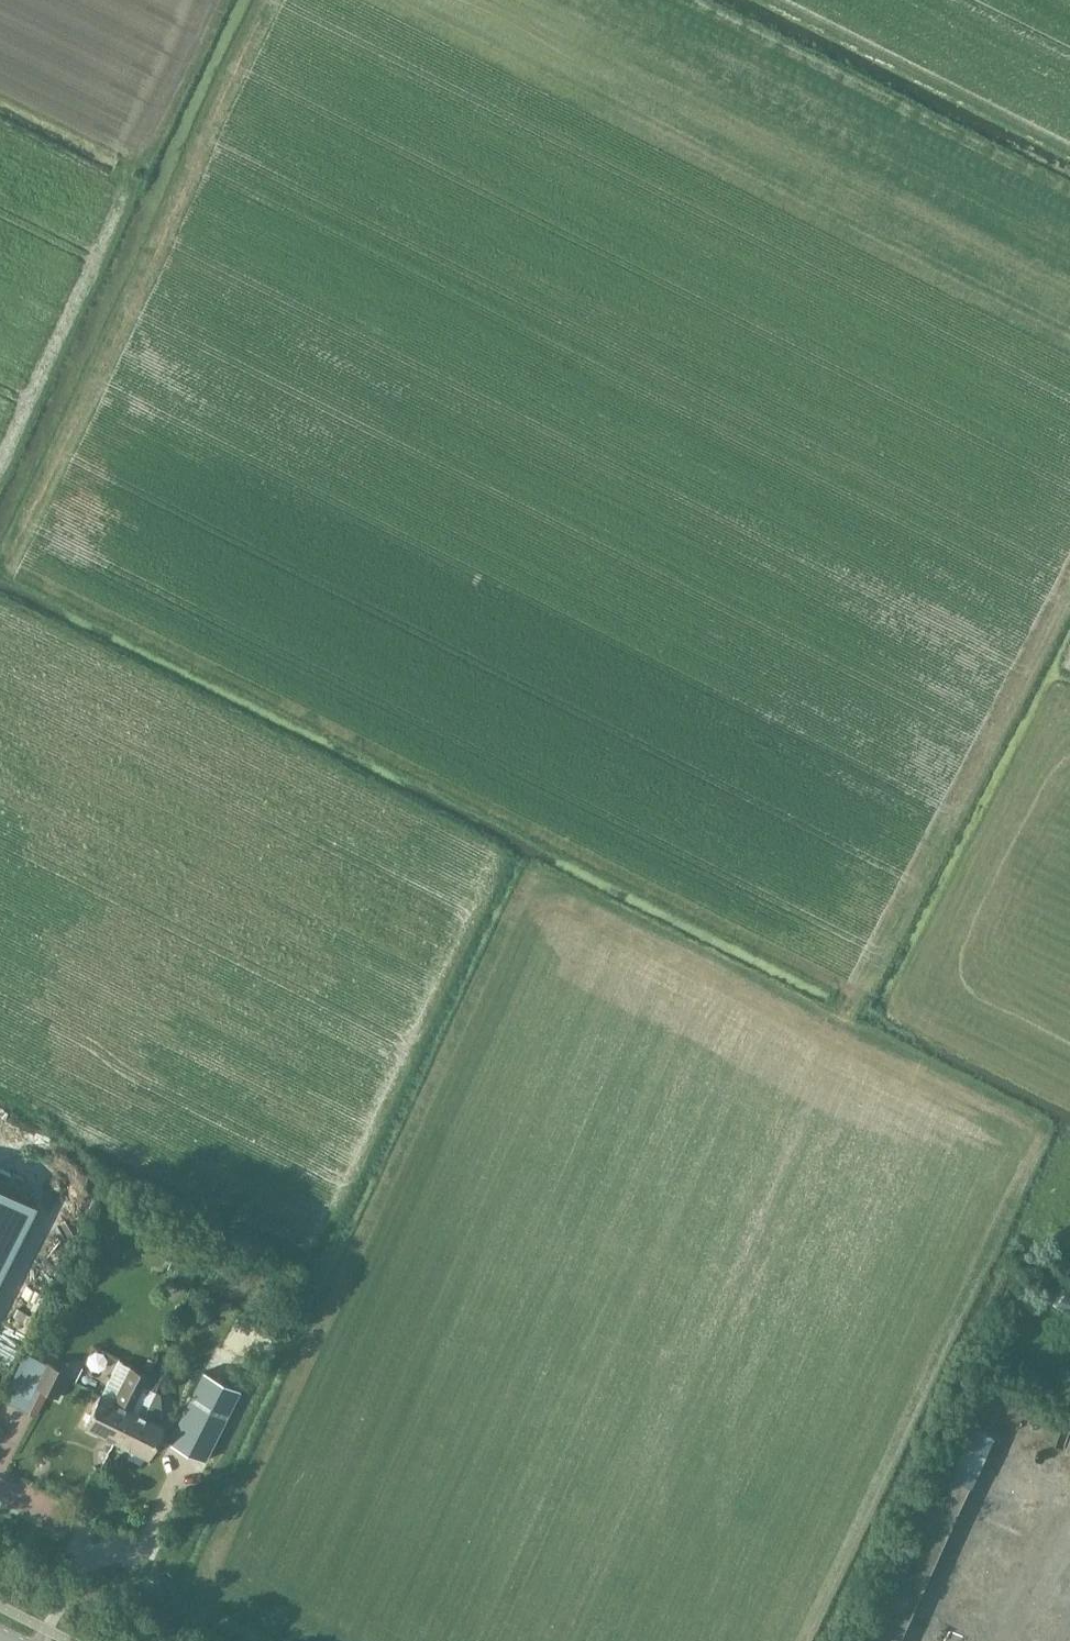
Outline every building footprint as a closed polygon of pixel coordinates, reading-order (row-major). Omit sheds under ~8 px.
[(0,1187),(0,1273),(34,1205),(0,1187)] [(1043,1294),(1067,1311),(1069,1307),(1069,1284),(1057,1274),(1043,1294)] [(46,1343),(43,1350),(57,1357),(60,1350),(46,1343)] [(68,1372),(46,1360),(34,1384),(56,1396),(68,1372)] [(142,1385),(147,1375),(129,1367),(117,1360),(100,1394),(83,1425),(115,1440),(142,1385)] [(115,1440),(146,1456),(162,1424),(160,1392),(155,1389),(163,1373),(151,1367),(147,1376),(147,1375),(142,1385),(115,1440)] [(202,1371),(167,1442),(203,1460),(238,1389),(202,1371)] [(14,1375),(2,1399),(15,1405),(18,1399),(23,1402),(20,1408),(35,1416),(47,1392),(31,1385),(31,1386),(24,1383),(25,1381),(14,1375)] [(173,1499),(168,1513),(181,1518),(187,1505),(173,1499)]
